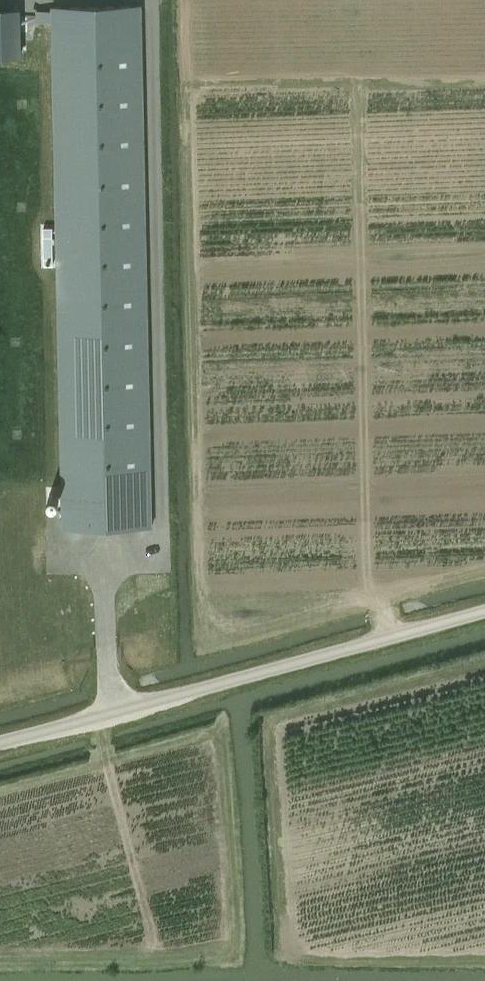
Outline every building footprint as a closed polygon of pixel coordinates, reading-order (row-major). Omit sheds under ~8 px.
[(151,505),(150,505),(140,5),(52,7),(63,527),(152,525),(151,505)] [(20,41),(19,7),(0,8),(0,56),(20,55),(20,41)] [(53,227),(43,227),(44,264),(53,264),(53,227)]
